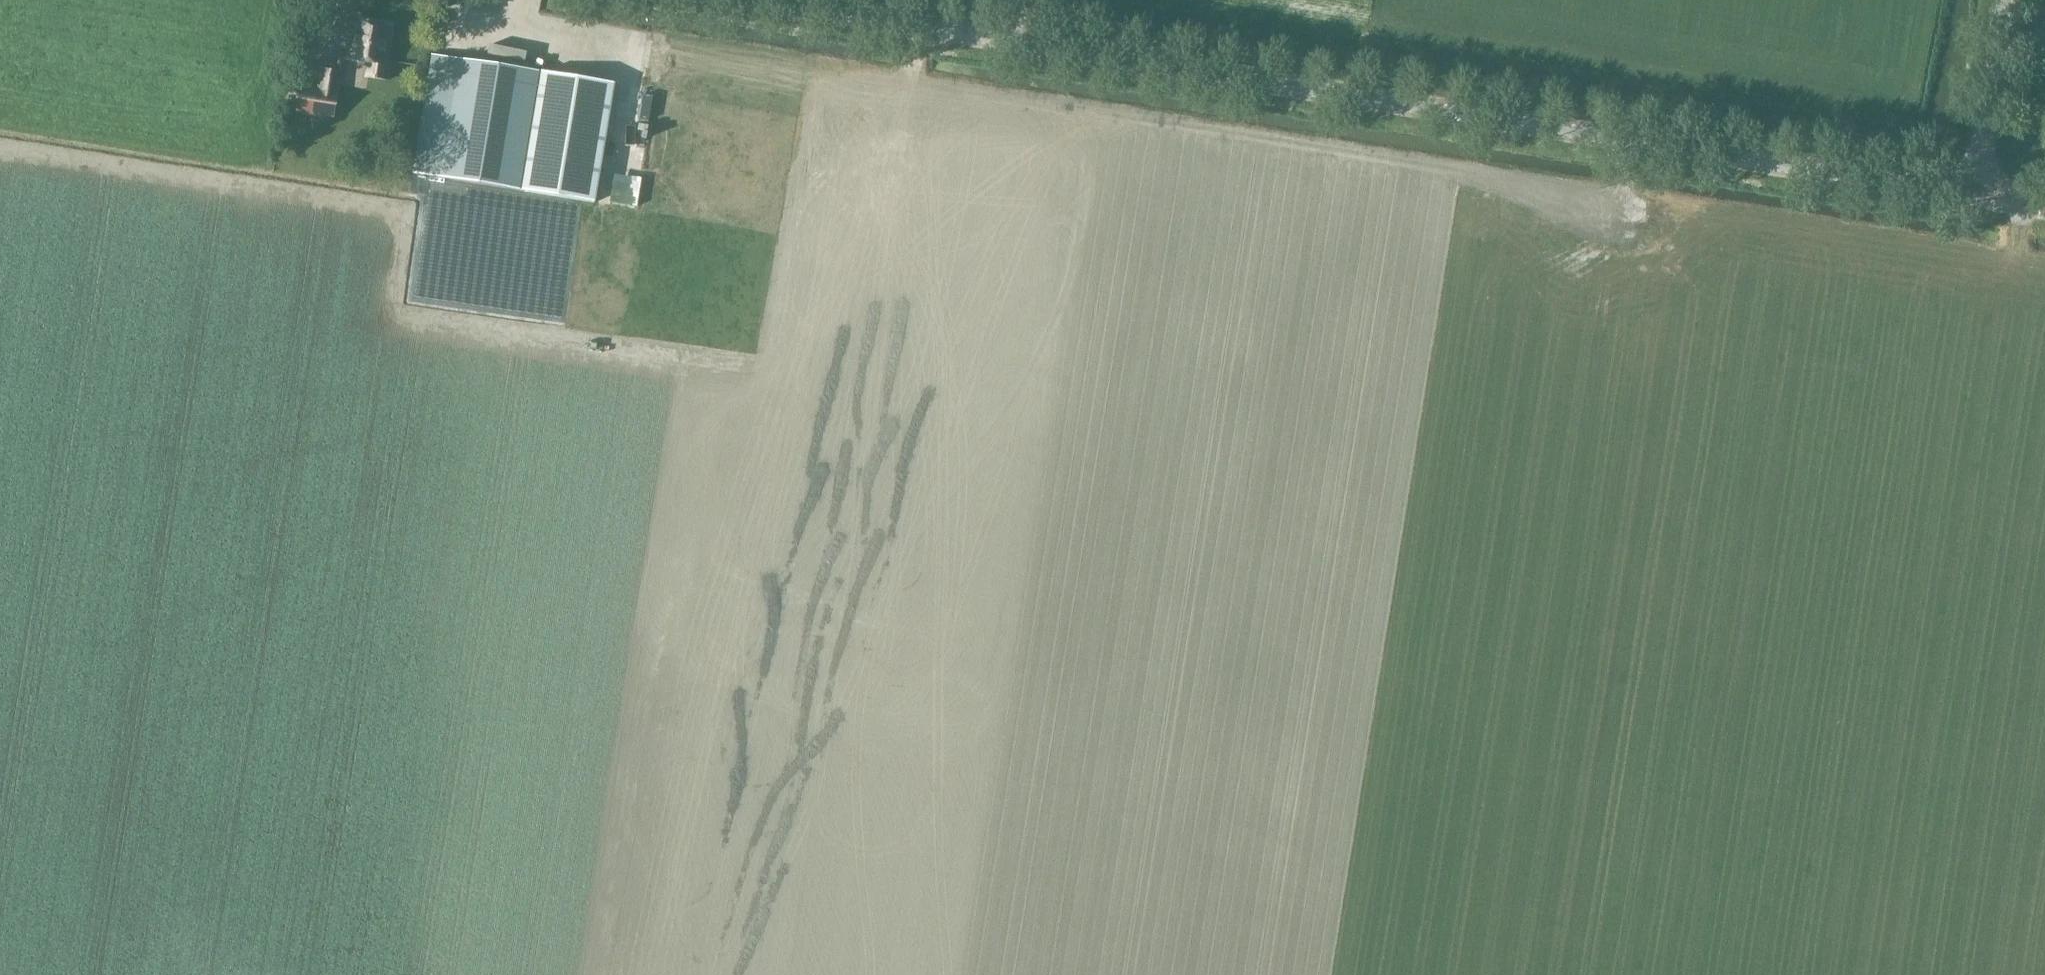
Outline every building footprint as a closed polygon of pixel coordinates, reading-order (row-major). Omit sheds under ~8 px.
[(387,82),(390,63),(381,62),(386,28),(361,24),(358,44),(350,42),(347,60),(370,64),(368,78),(387,82)] [(613,85),(538,73),(432,57),(413,175),(595,203),(613,85)] [(333,119),(341,74),(321,71),(317,93),(300,90),(296,112),(333,119)]
